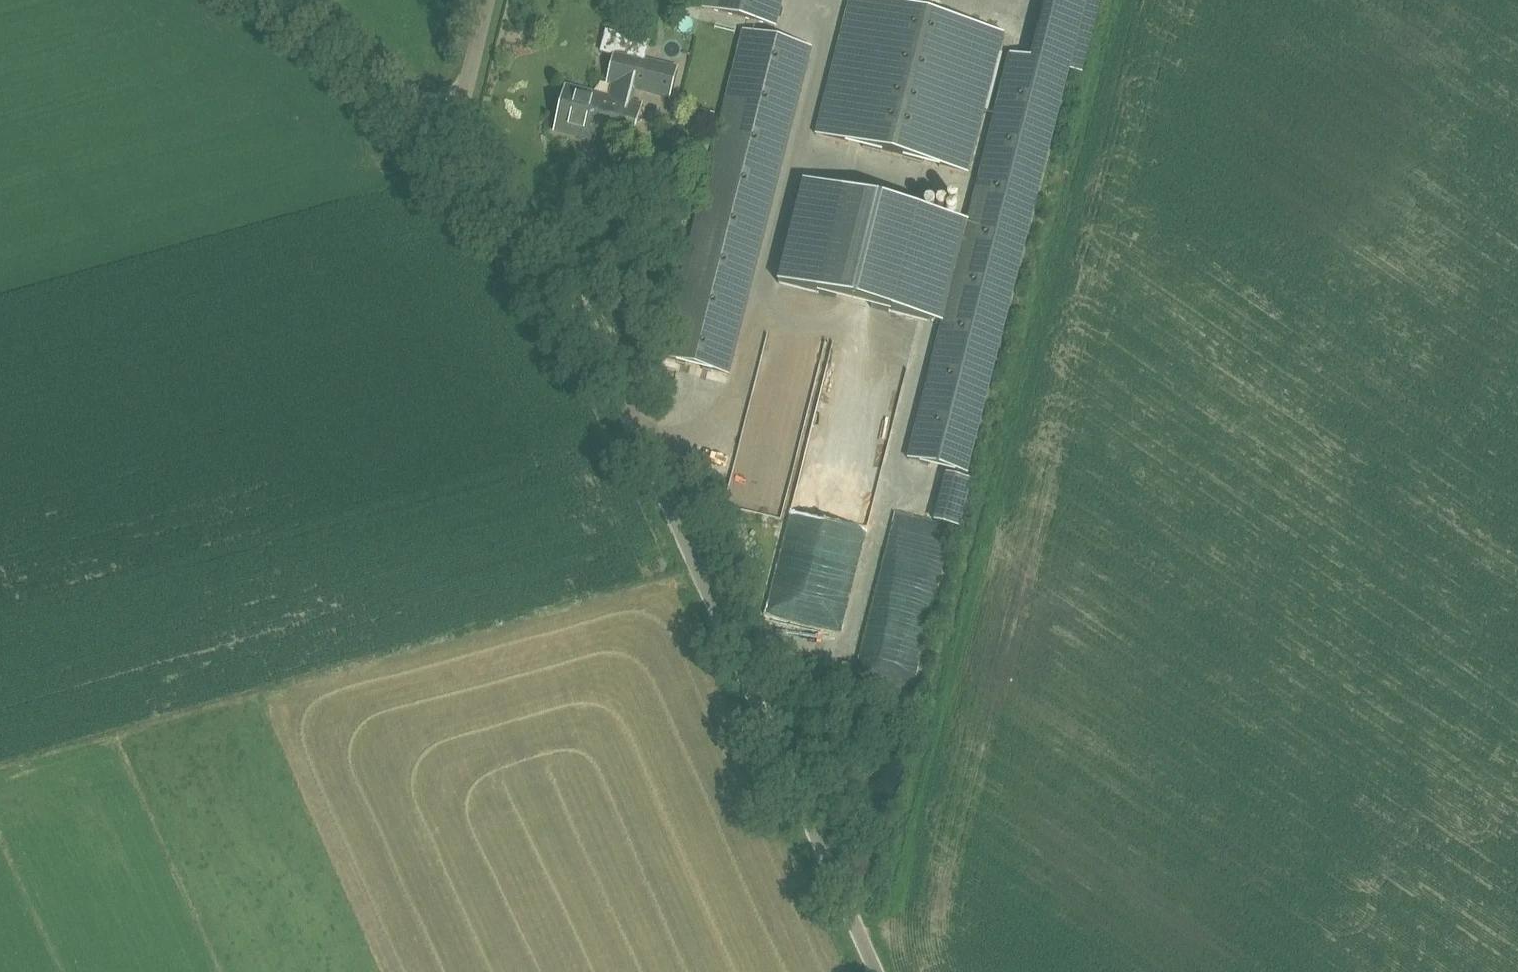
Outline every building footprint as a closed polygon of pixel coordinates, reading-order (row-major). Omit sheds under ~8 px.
[(774,25),(780,0),(704,0),(703,6),(774,25)] [(814,135),(968,173),(1003,31),(878,0),(847,0),(814,135)] [(1100,0),(1045,0),(1039,25),(1030,59),(1010,54),(909,459),(967,473),(1068,69),(1082,72),(1100,0)] [(658,365),(725,382),(810,47),(743,30),(658,365)] [(566,84),(566,86),(555,130),(630,149),(641,105),(632,103),(636,89),(669,97),(676,70),(613,54),(606,85),(610,86),(608,95),(566,84)] [(723,102),(730,76),(687,65),(680,92),(723,102)] [(801,182),(776,283),(942,325),(968,224),(801,182)] [(840,632),(870,490),(793,474),(763,616),(840,632)] [(849,681),(909,695),(947,525),(955,527),(966,481),(935,474),(926,515),(889,507),(849,681)]
